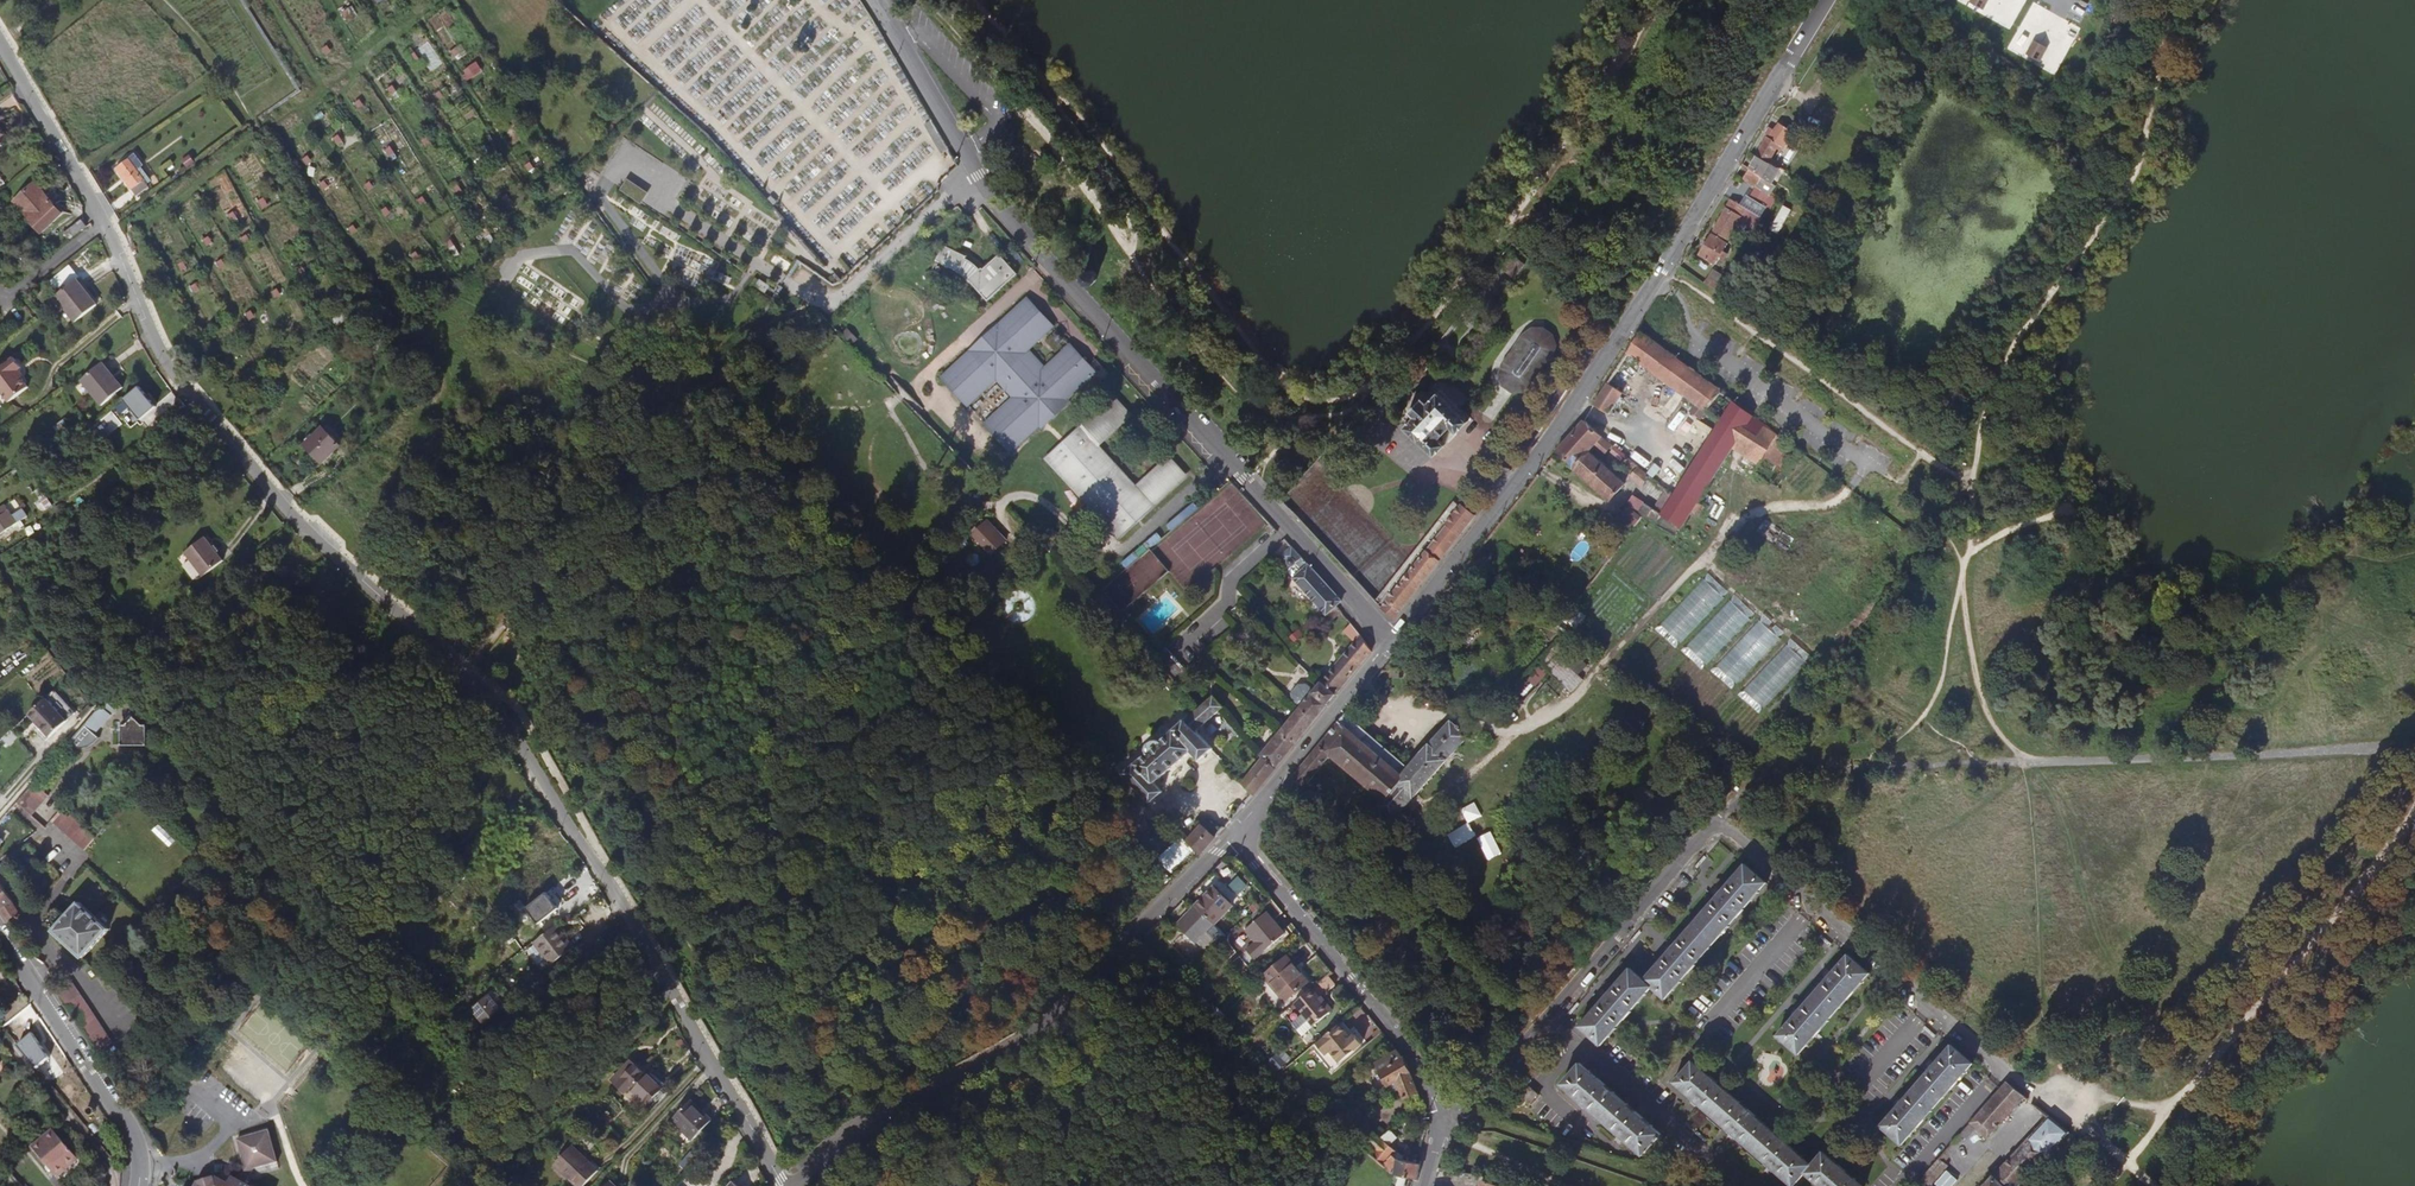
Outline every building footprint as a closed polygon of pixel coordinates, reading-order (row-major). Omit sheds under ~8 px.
[(1980,0),(1971,0),(1970,2),(1983,10),(1987,4),(1980,0)] [(340,14),(344,20),(350,18),(346,11),(340,14)] [(2034,40),(2030,48),(2044,56),(2048,48),(2034,40)] [(432,42),(419,49),(430,70),(443,63),(432,42)] [(321,50),(325,56),(330,53),(326,46),(321,50)] [(2044,56),(2030,48),(2026,54),(2040,62),(2044,56)] [(454,49),(449,52),(453,59),(458,55),(454,49)] [(413,53),(407,57),(412,63),(417,60),(413,53)] [(1826,61),(1820,72),(1830,79),(1837,68),(1826,61)] [(467,68),(462,71),(466,78),(471,74),(467,68)] [(386,89),(390,96),(395,92),(391,86),(386,89)] [(437,101),(441,108),(446,104),(442,98),(437,101)] [(360,114),(365,120),(370,117),(365,110),(360,114)] [(491,118),(495,125),(501,121),(497,115),(491,118)] [(949,149),(932,120),(924,125),(941,154),(949,149)] [(1770,138),(1768,137),(1744,179),(1760,189),(1780,154),(1794,131),(1781,123),(1770,138)] [(337,135),(332,139),(336,145),(341,142),(337,135)] [(419,140),(423,147),(429,144),(425,137),(419,140)] [(388,156),(393,153),(389,147),(384,150),(388,156)] [(471,154),(475,160),(480,157),(476,151),(471,154)] [(135,154),(117,169),(137,195),(148,186),(144,180),(145,179),(137,169),(143,165),(135,154)] [(305,166),(311,162),(307,156),(301,159),(305,166)] [(522,166),(526,172),(531,169),(527,162),(522,166)] [(629,177),(621,189),(642,202),(650,190),(629,177)] [(322,190),(327,187),(323,181),(318,184),(322,190)] [(934,186),(938,191),(943,187),(938,181),(934,186)] [(368,182),(363,185),(367,192),(373,188),(368,182)] [(15,201),(42,234),(63,216),(36,183),(15,201)] [(450,187),(454,194),(460,191),(456,184),(450,187)] [(499,197),(503,204),(508,200),(504,194),(499,197)] [(258,200),(262,207),(267,204),(263,197),(258,200)] [(415,200),(420,207),(425,203),(421,197),(415,200)] [(1732,200),(1714,231),(1730,240),(1743,218),(1735,211),(1739,204),(1732,200)] [(1779,232),(1792,208),(1785,205),(1772,228),(1779,232)] [(385,207),(379,210),(384,216),(389,213),(385,207)] [(228,214),(232,221),(237,218),(233,211),(228,214)] [(70,239),(87,226),(82,220),(64,233),(70,239)] [(347,228),(351,235),(356,231),(352,225),(347,228)] [(478,231),(483,237),(488,234),(484,227),(478,231)] [(241,237),(245,244),(250,241),(246,234),(241,237)] [(1714,234),(1700,256),(1716,265),(1729,244),(1714,234)] [(203,239),(207,245),(212,242),(208,236),(203,239)] [(449,239),(443,243),(447,249),(453,246),(449,239)] [(285,249),(289,256),(295,253),(290,246),(285,249)] [(944,247),(937,261),(959,272),(958,274),(964,277),(971,283),(972,282),(989,301),(1017,275),(1000,255),(985,269),(981,270),(974,264),(971,261),(966,258),(967,257),(944,247)] [(414,251),(409,254),(413,261),(418,257),(414,251)] [(216,261),(220,268),(225,265),(221,258),(216,261)] [(1507,259),(1501,266),(1507,271),(1513,264),(1507,259)] [(183,260),(178,264),(182,270),(187,267),(183,260)] [(297,270),(301,276),(306,273),(302,267),(297,270)] [(1714,269),(1705,283),(1720,293),(1729,278),(1714,269)] [(1078,279),(1079,281),(1083,286),(1088,286),(1091,285),(1093,284),(1094,281),(1095,277),(1094,274),(1093,272),(1091,271),(1089,270),(1085,270),(1082,271),(1080,273),(1079,276),(1078,279)] [(377,275),(381,282),(387,279),(383,272),(377,275)] [(709,283),(702,276),(695,283),(689,277),(682,283),(695,297),(709,283)] [(77,278),(75,280),(87,296),(89,294),(77,278)] [(87,296),(75,280),(55,296),(76,322),(98,304),(89,294),(87,296)] [(196,282),(191,285),(195,292),(200,289),(196,282)] [(276,288),(271,290),(275,297),(280,294),(276,288)] [(1069,399),(1097,373),(1070,344),(1045,367),(1029,350),(1054,327),(1027,298),(999,325),(1014,342),(1010,345),(1016,351),(1016,354),(999,370),(996,370),(990,364),(986,368),(971,351),(942,378),(969,407),(997,380),(1013,398),(985,424),(1012,453),(1040,426),(1042,428),(1071,401),(1069,399)] [(249,319),(254,316),(251,309),(245,312),(249,319)] [(1542,431),(1598,346),(1589,340),(1571,368),(1552,355),(1557,344),(1551,333),(1541,326),(1530,326),(1521,334),(1502,364),(1497,375),(1503,386),(1511,392),(1524,391),(1534,383),(1545,391),(1542,396),(1536,392),(1529,404),(1543,413),(1536,426),(1542,431)] [(1642,335),(1641,334),(1627,354),(1641,365),(1697,404),(1691,413),(1702,420),(1708,412),(1722,422),(1733,403),(1642,335)] [(230,342),(225,345),(229,352),(235,349),(230,342)] [(1641,365),(1627,354),(1608,384),(1623,393),(1641,365)] [(20,365),(14,357),(0,368),(0,380),(20,365)] [(103,363),(81,380),(102,406),(123,388),(103,363)] [(0,380),(0,389),(10,402),(29,387),(21,376),(25,372),(20,365),(0,380)] [(1608,384),(1594,406),(1610,415),(1623,393),(1608,384)] [(116,405),(131,426),(141,419),(143,422),(160,410),(143,386),(116,405)] [(1416,416),(1406,426),(1436,455),(1448,443),(1442,437),(1453,426),(1459,431),(1470,420),(1440,391),(1430,401),(1425,396),(1411,411),(1416,416)] [(1115,399),(1048,460),(1118,536),(1185,476),(1169,459),(1137,488),(1098,445),(1130,416),(1115,399)] [(1779,487),(1800,452),(1783,440),(1733,403),(1722,422),(1674,497),(1665,512),(1663,516),(1682,528),(1693,512),(1699,516),(1705,507),(1699,502),(1733,448),(1746,456),(1741,464),(1779,487)] [(1678,432),(1684,427),(1679,422),(1687,416),(1683,411),(1669,423),(1678,432)] [(1602,436),(1584,422),(1556,453),(1575,468),(1589,451),(1594,445),(1602,436)] [(324,427),(306,445),(323,462),(341,445),(324,427)] [(1689,430),(1681,447),(1695,454),(1704,437),(1689,430)] [(1605,454),(1612,445),(1602,436),(1594,445),(1605,454)] [(1625,456),(1616,448),(1613,452),(1622,459),(1625,456)] [(1626,482),(1589,451),(1575,468),(1612,499),(1626,482)] [(1650,477),(1640,468),(1632,477),(1643,486),(1650,477)] [(0,508),(0,535),(27,517),(16,498),(0,508)] [(1387,598),(1380,607),(1397,619),(1477,517),(1461,504),(1446,523),(1387,598)] [(1639,516),(1643,518),(1656,527),(1663,516),(1665,512),(1663,510),(1660,514),(1646,505),(1639,516)] [(1387,598),(1446,523),(1441,519),(1382,595),(1387,598)] [(985,525),(974,535),(992,554),(1005,542),(1000,536),(997,538),(985,525)] [(1276,530),(1271,525),(1267,528),(1271,533),(1276,530)] [(43,534),(37,537),(41,545),(42,544),(45,548),(52,544),(48,539),(50,537),(48,534),(44,537),(43,534)] [(203,536),(183,552),(202,576),(222,560),(203,536)] [(1151,548),(1107,587),(1124,606),(1168,567),(1151,548)] [(1343,601),(1302,559),(1296,564),(1303,571),(1294,579),(1328,615),(1337,607),(1343,601)] [(1676,646),(1730,591),(1711,573),(1657,628),(1676,646)] [(1684,650),(1704,668),(1756,612),(1737,594),(1684,650)] [(1343,614),(1337,607),(1328,615),(1334,622),(1343,614)] [(1766,614),(1714,670),(1733,688),(1786,632),(1766,614)] [(1255,794),(1371,653),(1360,635),(1353,625),(1345,632),(1355,644),(1317,689),(1310,682),(1303,683),(1295,692),(1296,699),(1304,705),(1262,756),(1264,759),(1243,784),(1255,794)] [(1794,638),(1740,693),(1759,711),(1812,656),(1794,638)] [(1529,677),(1537,685),(1550,670),(1573,691),(1587,675),(1555,647),(1529,677)] [(1166,648),(1155,658),(1177,682),(1187,672),(1166,648)] [(1147,755),(1125,775),(1151,804),(1164,793),(1155,784),(1192,753),(1200,761),(1213,750),(1196,732),(1223,708),(1215,697),(1162,742),(1159,741),(1157,741),(1154,742),(1150,744),(1148,747),(1147,751),(1147,755)] [(67,721),(46,698),(29,714),(35,721),(50,737),(67,721)] [(87,723),(68,744),(69,745),(70,745),(71,746),(72,746),(74,747),(75,748),(77,748),(79,749),(81,749),(83,749),(85,748),(86,748),(88,747),(90,745),(93,743),(95,741),(97,739),(99,738),(94,734),(111,715),(109,714),(113,709),(106,702),(102,706),(87,723)] [(1411,769),(1348,716),(1346,714),(1281,792),(1293,802),(1331,756),(1384,801),(1378,809),(1393,821),(1468,735),(1461,730),(1462,728),(1460,727),(1461,726),(1459,724),(1456,726),(1450,721),(1428,747),(1411,769)] [(121,726),(120,746),(147,747),(147,726),(142,726),(133,718),(125,726),(121,726)] [(45,741),(50,737),(35,721),(31,725),(45,741)] [(48,795),(34,783),(16,803),(30,815),(48,795)] [(1469,819),(1482,812),(1474,798),(1461,806),(1469,819)] [(96,836),(63,808),(52,820),(85,849),(96,836)] [(1450,834),(1459,846),(1477,832),(1468,820),(1450,834)] [(1495,853),(1508,847),(1497,825),(1484,830),(1495,853)] [(1187,841),(1202,855),(1216,838),(1202,826),(1187,841)] [(1224,862),(1215,871),(1236,892),(1244,883),(1224,862)] [(1632,970),(1581,1028),(1601,1046),(1652,987),(1666,999),(1767,883),(1746,866),(1645,981),(1632,970)] [(7,920),(19,912),(0,884),(0,909),(7,920)] [(1214,940),(1219,944),(1226,936),(1214,924),(1233,906),(1215,888),(1177,925),(1195,944),(1197,942),(1204,949),(1214,940)] [(549,891),(528,906),(540,922),(560,908),(549,891)] [(108,929),(79,903),(66,917),(56,908),(45,920),(54,929),(53,931),(82,958),(108,929)] [(1268,913),(1246,931),(1260,948),(1255,953),(1258,957),(1285,934),(1268,913)] [(557,926),(535,943),(551,965),(573,947),(557,926)] [(1317,985),(1332,972),(1317,955),(1303,967),(1317,985)] [(1849,955),(1778,1036),(1799,1055),(1870,973),(1849,955)] [(1287,957),(1265,976),(1285,1002),(1308,983),(1287,957)] [(71,980),(56,990),(98,1052),(112,1043),(71,980)] [(1331,1012),(1312,989),(1294,1004),(1313,1027),(1331,1012)] [(493,996),(476,1009),(487,1023),(504,1010),(493,996)] [(1351,1038),(1340,1024),(1317,1044),(1326,1056),(1331,1052),(1340,1063),(1362,1044),(1355,1035),(1351,1038)] [(1952,1046),(1882,1127),(1903,1145),(1973,1064),(1952,1046)] [(1404,1057),(1398,1050),(1375,1064),(1388,1087),(1397,1083),(1399,1090),(1404,1099),(1418,1093),(1404,1057)] [(1069,1054),(1059,1063),(1067,1071),(1072,1076),(1082,1066),(1069,1054)] [(625,1094),(631,1089),(647,1104),(663,1087),(646,1072),(644,1074),(631,1061),(621,1072),(625,1076),(617,1085),(625,1094)] [(1067,1071),(1059,1063),(1055,1067),(1063,1075),(1067,1071)] [(1675,1084),(1793,1185),(1795,1185),(1805,1174),(1819,1185),(1862,1185),(1825,1153),(1813,1166),(1693,1063),(1675,1084)] [(1582,1065),(1564,1086),(1644,1155),(1662,1135),(1582,1065)] [(617,1085),(625,1076),(621,1072),(612,1081),(617,1085)] [(2025,1096),(2007,1080),(1970,1123),(1977,1129),(1989,1140),(2028,1099),(2025,1096)] [(1397,1083),(1388,1087),(1390,1092),(1394,1092),(1399,1090),(1397,1083)] [(1531,1088),(1524,1096),(1533,1104),(1540,1096),(1531,1088)] [(453,1089),(448,1096),(457,1103),(463,1096),(453,1089)] [(1361,1138),(1376,1150),(1383,1141),(1381,1138),(1388,1133),(1383,1126),(1375,1132),(1372,1131),(1366,1117),(1371,1113),(1374,1108),(1367,1097),(1347,1107),(1361,1136),(1361,1138)] [(691,1101),(690,1103),(703,1115),(705,1113),(691,1101)] [(703,1115),(690,1103),(672,1120),(693,1140),(712,1120),(705,1113),(703,1115)] [(91,1106),(90,1106),(88,1106),(87,1108),(87,1109),(86,1111),(87,1112),(88,1113),(89,1114),(91,1114),(93,1114),(94,1113),(95,1112),(95,1110),(95,1109),(94,1107),(93,1106),(91,1106)] [(2056,1123),(2051,1118),(2030,1142),(2027,1140),(1985,1185),(2021,1185),(2069,1134),(2056,1123)] [(1977,1129),(1970,1123),(1945,1153),(1951,1158),(1977,1129)] [(34,1148),(59,1177),(79,1160),(54,1130),(34,1148)] [(1376,1150),(1372,1155),(1394,1175),(1411,1178),(1417,1179),(1420,1165),(1402,1161),(1403,1157),(1389,1146),(1398,1138),(1391,1130),(1388,1133),(1381,1138),(1383,1141),(1376,1150)] [(235,1180),(245,1185),(246,1185),(255,1171),(277,1164),(269,1132),(237,1142),(243,1165),(235,1180)] [(555,1165),(577,1185),(584,1185),(599,1170),(573,1146),(555,1165)] [(1916,1185),(1934,1185),(1950,1167),(1946,1164),(1951,1158),(1945,1153),(1916,1185)] [(2067,1185),(2087,1185),(2076,1176),(2067,1185)]
